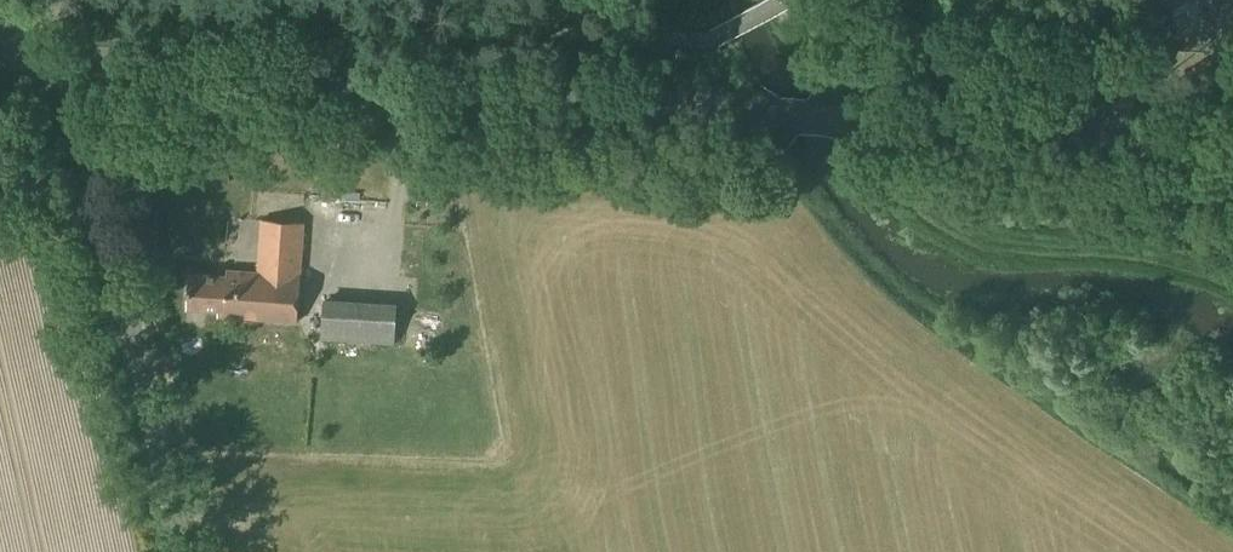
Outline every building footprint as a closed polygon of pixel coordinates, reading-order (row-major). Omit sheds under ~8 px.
[(298,322),(305,223),(260,220),(256,273),(227,271),(226,276),(190,274),(187,308),(219,310),(218,316),(298,322)] [(395,344),(398,303),(324,297),(321,339),(395,344)]
